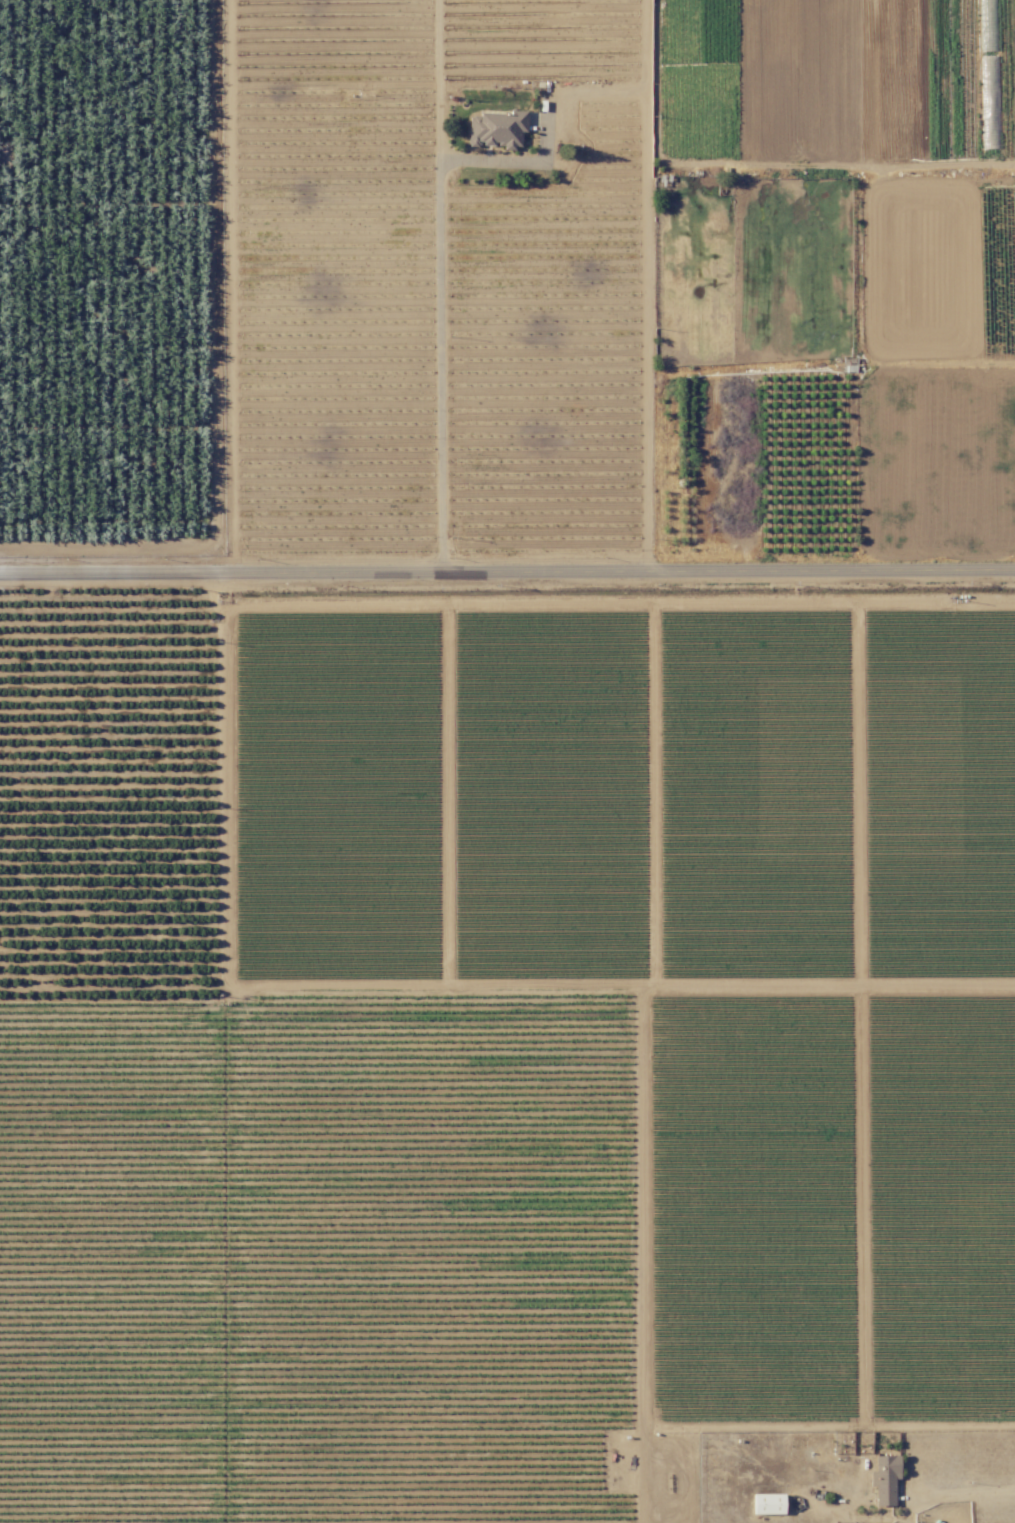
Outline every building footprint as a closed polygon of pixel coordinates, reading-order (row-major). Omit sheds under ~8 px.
[(527,113),(468,111),(467,145),(480,146),(480,145),(520,147),(521,132),(526,132),(527,113)] [(899,1455),(874,1455),(874,1471),(870,1471),(870,1486),(875,1486),(874,1505),(894,1505),(894,1478),(899,1478),(899,1455)] [(783,1514),(783,1494),(752,1494),(753,1514),(783,1514)]
